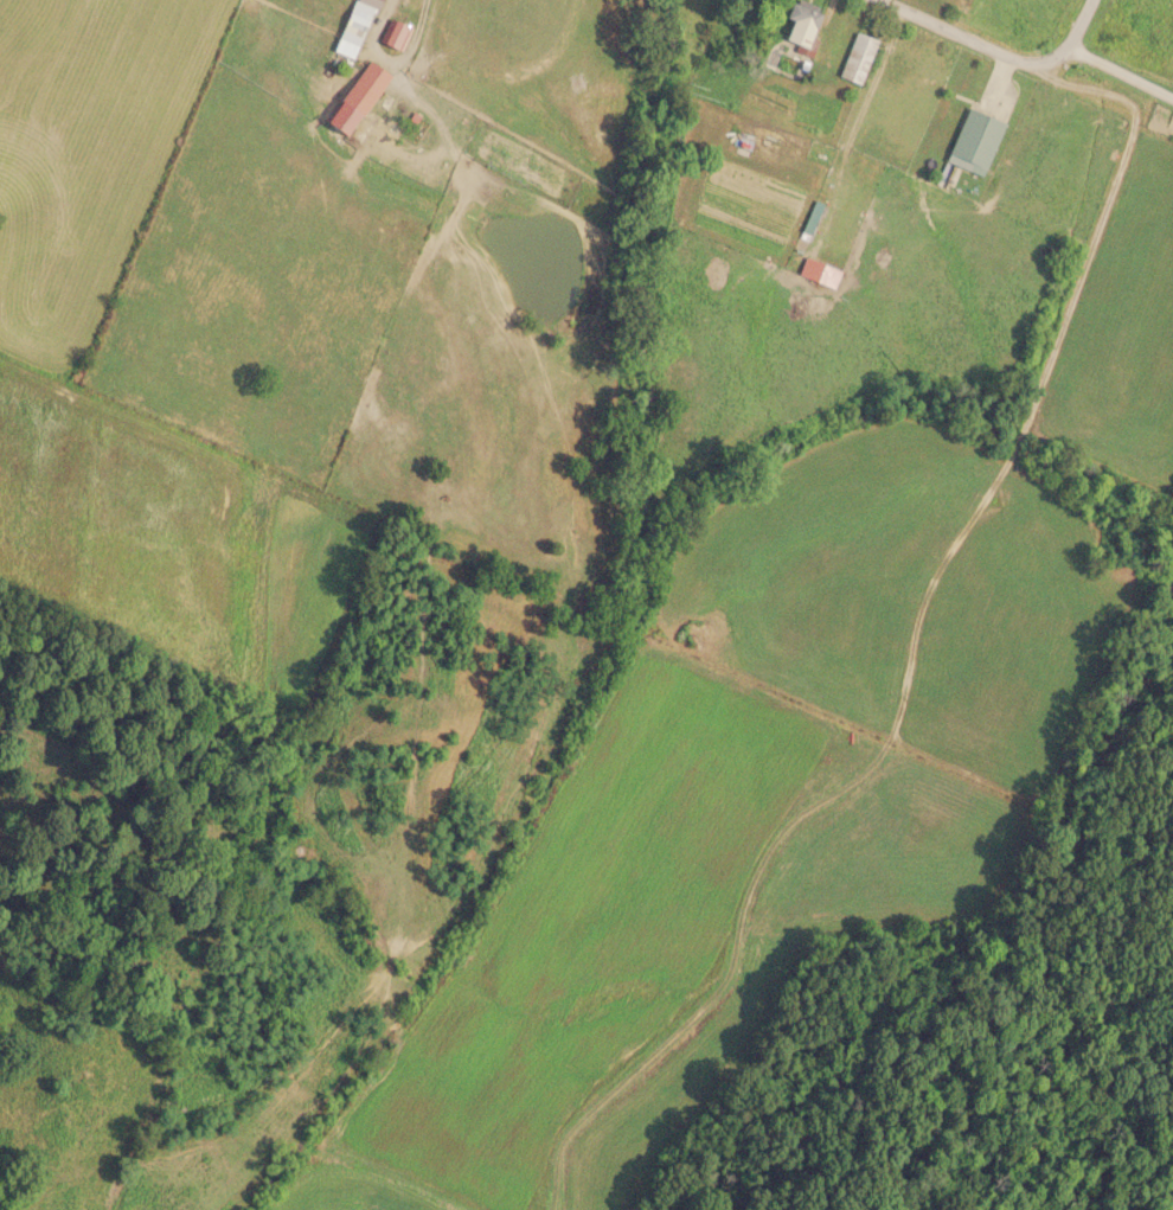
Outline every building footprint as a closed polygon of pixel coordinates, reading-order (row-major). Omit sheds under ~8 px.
[(357,47),(375,0),(352,0),(337,40),(357,47)] [(780,44),(805,53),(819,15),(786,2),(780,19),(788,21),(780,44)] [(396,52),(407,29),(387,20),(376,43),(396,52)] [(836,76),(857,86),(877,43),(855,33),(836,76)] [(356,117),(388,78),(367,61),(335,100),(356,117)] [(1002,123),(966,109),(946,159),(982,173),(1002,123)] [(805,279),(831,290),(838,273),(812,262),(805,279)]
